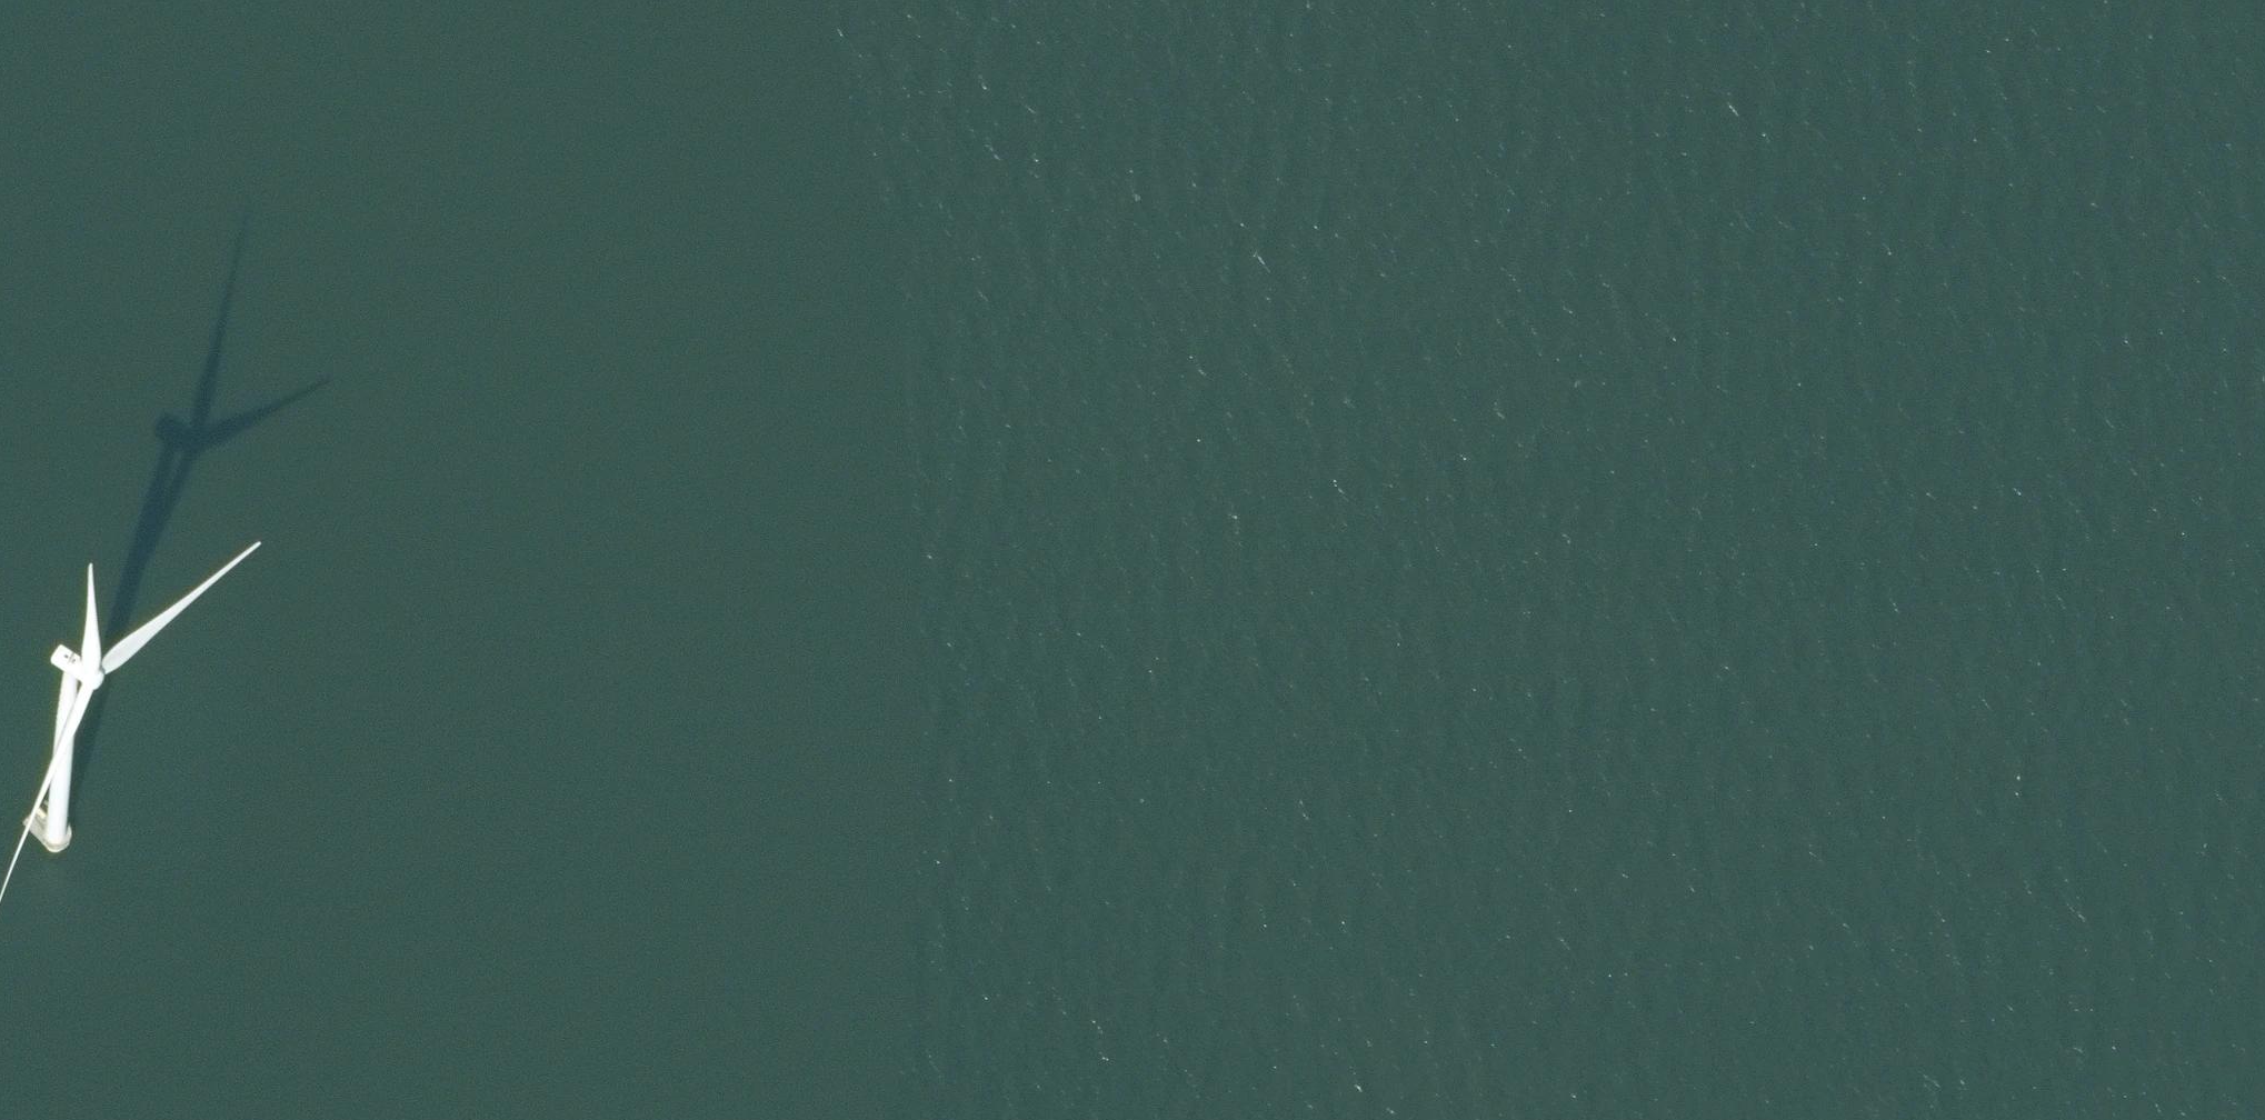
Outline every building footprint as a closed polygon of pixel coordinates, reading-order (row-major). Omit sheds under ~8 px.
[(46,840),(45,842),(46,845),(46,847),(48,849),(49,850),(52,851),(55,851),(58,850),(59,849),(60,847),(61,844),(61,842),(60,840),(59,838),(56,836),(54,835),(51,836),(49,836),(48,838),(46,840)]
